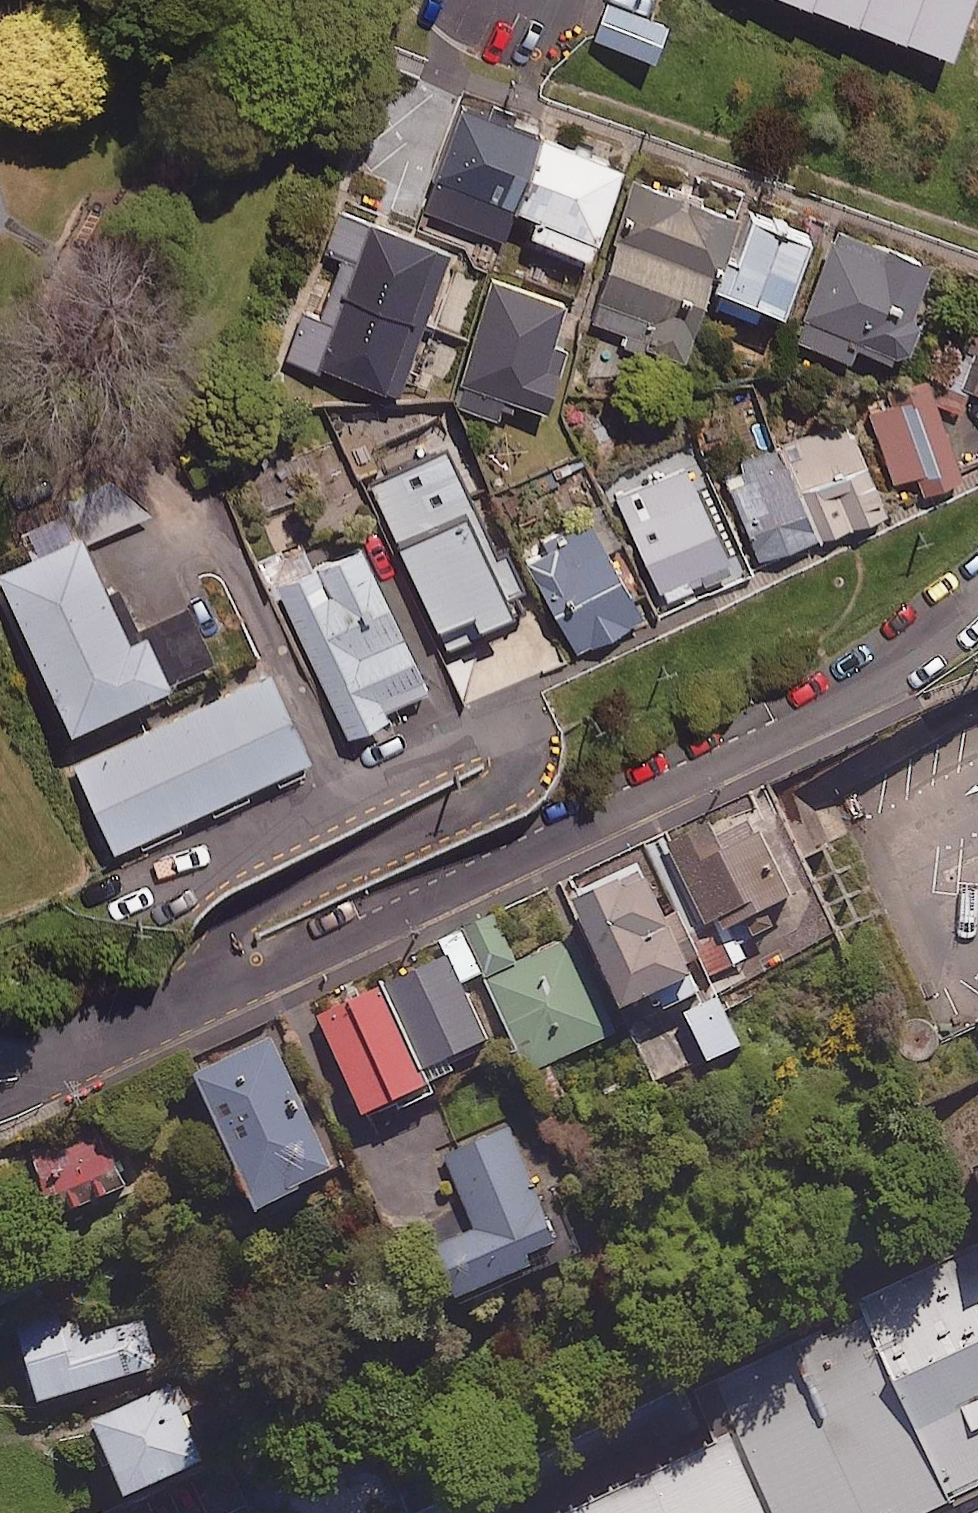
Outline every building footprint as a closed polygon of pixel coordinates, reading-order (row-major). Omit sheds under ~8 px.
[(606,0),(602,0),(589,36),(648,56),(661,19),(606,0)] [(812,2),(859,19),(866,0),(813,0),(812,2)] [(859,19),(905,36),(918,0),(866,0),(859,19)] [(905,36),(948,51),(966,0),(918,0),(905,36)] [(511,206),(539,133),(461,103),(433,176),(511,206)] [(539,133),(511,206),(535,215),(529,231),(585,253),(619,164),(539,133)] [(705,288),(718,247),(730,210),(637,180),(589,327),(682,357),(705,288)] [(330,320),(300,310),(282,361),(318,374),(320,366),(397,393),(447,250),(346,214),(331,256),(350,263),(330,320)] [(718,247),(705,288),(718,292),(713,308),(762,324),(768,304),(782,308),(806,235),(742,214),(730,251),(718,247)] [(927,260),(835,230),(800,342),(850,358),(855,345),(896,358),(927,260)] [(563,304),(494,282),(455,403),(503,418),(510,398),(544,409),(564,345),(551,341),(563,304)] [(965,348),(977,355),(977,314),(965,348)] [(960,478),(929,378),(891,390),(896,405),(869,414),(890,480),(920,471),(925,489),(960,478)] [(952,426),(967,465),(977,461),(977,416),(952,426)] [(781,448),(815,537),(883,510),(848,422),(781,448)] [(815,537),(781,448),(724,470),(759,559),(815,537)] [(444,646),(482,629),(479,622),(518,605),(511,590),(522,585),(505,549),(494,554),(448,451),(371,486),(444,646)] [(730,570),(686,469),(616,500),(660,600),(730,570)] [(88,542),(146,513),(127,477),(18,532),(30,557),(0,571),(72,723),(215,656),(191,605),(130,633),(88,542)] [(601,527),(595,530),(591,522),(525,556),(575,651),(640,617),(605,549),(611,546),(601,527)] [(425,688),(360,549),(313,571),(305,553),(269,570),(346,734),(386,715),(382,708),(425,688)] [(310,754),(271,671),(78,763),(117,846),(310,754)] [(932,1027),(977,1005),(977,700),(821,775),(932,1027)] [(712,823),(674,838),(710,924),(721,920),(728,928),(799,896),(763,816),(721,834),(712,823)] [(652,867),(583,897),(630,1003),(699,973),(652,867)] [(499,916),(466,932),(532,1068),(616,1028),(572,936),(521,961),(499,916)] [(449,954),(393,980),(432,1064),(488,1038),(449,954)] [(385,980),(316,1009),(360,1112),(429,1082),(385,980)] [(745,1044),(724,996),(691,1010),(712,1058),(745,1044)] [(272,1030),(190,1068),(253,1202),(334,1165),(321,1137),(341,1126),(324,1088),(303,1097),(272,1030)] [(512,1122),(440,1153),(471,1225),(429,1243),(451,1294),(565,1245),(512,1122)] [(127,1184),(103,1129),(33,1159),(58,1215),(127,1184)] [(857,1299),(868,1324),(722,1394),(737,1428),(559,1512),(977,1512),(977,1243),(857,1299)] [(16,1320),(42,1402),(158,1366),(137,1299),(59,1324),(54,1308),(16,1320)] [(170,1384),(94,1420),(130,1495),(206,1459),(170,1384)]
